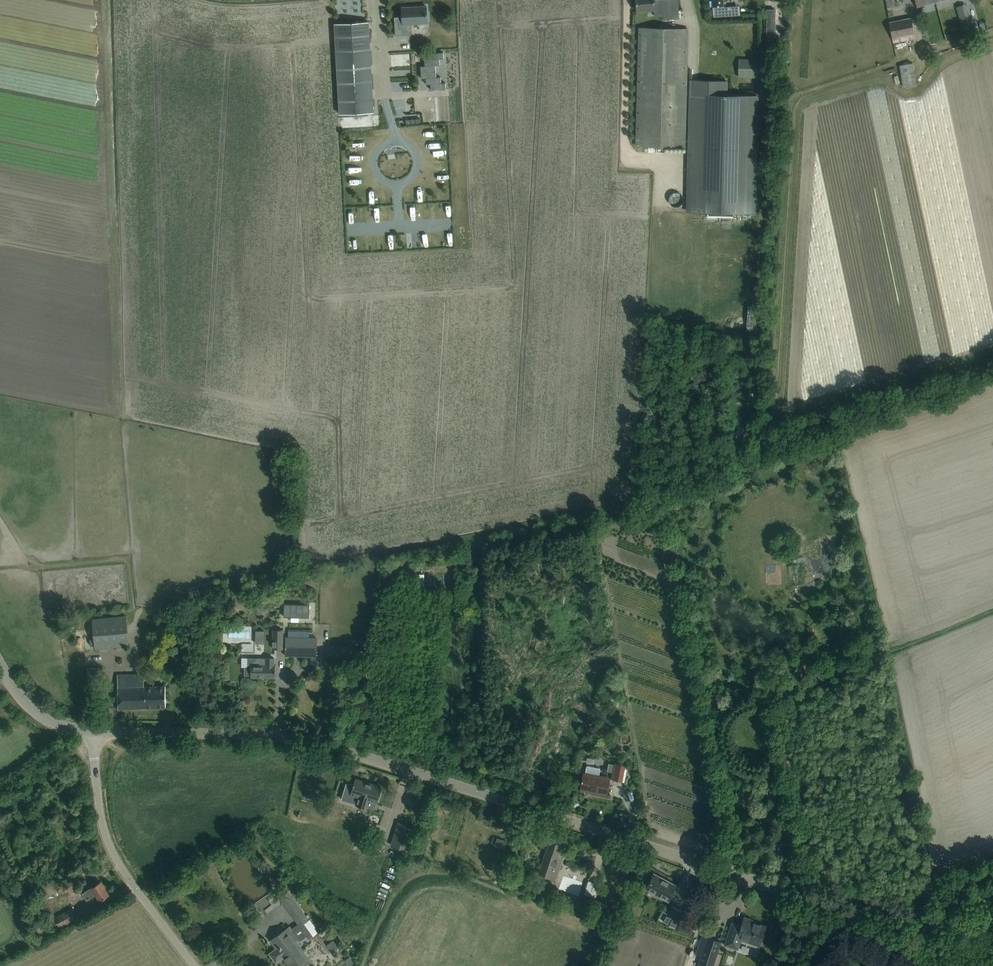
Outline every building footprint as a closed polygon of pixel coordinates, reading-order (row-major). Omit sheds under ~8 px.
[(636,5),(637,11),(654,10),(655,16),(662,16),(663,19),(679,18),(677,0),(659,0),(654,0),(636,0),(636,5)] [(965,4),(970,21),(982,18),(977,1),(965,4)] [(427,23),(427,16),(426,6),(402,7),(402,21),(394,21),(395,35),(411,34),(411,24),(427,23)] [(915,39),(911,17),(889,21),(893,43),(915,39)] [(339,114),(373,112),(369,22),(334,23),(339,114)] [(687,29),(639,27),(636,146),(685,147),(687,29)] [(738,58),(738,77),(763,78),(763,59),(738,58)] [(899,65),(903,87),(916,85),(912,62),(899,65)] [(726,81),(691,80),(688,207),(709,207),(709,217),(733,217),(733,207),(754,208),(757,96),(726,95),(726,81)] [(291,616),(299,617),(309,617),(309,604),(284,603),(284,616),(291,616)] [(176,613),(168,615),(172,630),(179,628),(176,613)] [(93,636),(95,650),(129,646),(126,616),(92,619),(93,636)] [(256,630),(255,643),(264,643),(264,630),(256,630)] [(283,648),(283,630),(273,630),(272,648),(283,648)] [(286,637),(285,655),(316,656),(316,638),(286,637)] [(261,658),(259,658),(247,657),(247,667),(244,667),(244,676),(251,676),(251,677),(274,678),(274,668),(274,665),(274,658),(266,658),(266,661),(261,661),(261,658)] [(99,668),(87,668),(87,676),(99,676),(99,668)] [(144,674),(127,674),(117,675),(118,708),(166,707),(165,686),(144,687),(144,674)] [(627,765),(615,762),(611,779),(623,782),(627,765)] [(582,780),(580,789),(581,790),(581,787),(595,790),(595,792),(606,795),(608,785),(610,777),(599,775),(601,769),(600,768),(588,765),(586,766),(585,772),(584,772),(582,780)] [(344,792),(342,799),(356,803),(356,804),(367,807),(369,800),(376,802),(381,787),(356,779),(354,783),(353,785),(346,783),(343,792),(344,792)] [(370,814),(368,822),(373,824),(372,828),(378,830),(382,817),(370,814)] [(3,830),(10,826),(6,818),(0,821),(0,824),(3,830)] [(398,822),(391,846),(408,851),(415,827),(398,822)] [(505,841),(496,838),(497,836),(493,835),(491,842),(495,843),(493,846),(501,849),(501,847),(505,847),(506,841),(505,841)] [(549,841),(546,850),(538,873),(555,879),(560,863),(556,862),(562,845),(549,841)] [(644,879),(641,886),(646,888),(657,895),(668,900),(671,894),(676,885),(665,879),(664,881),(653,875),(650,881),(644,879)] [(87,901),(95,895),(96,895),(100,901),(109,895),(101,881),(91,887),(82,893),(87,901)] [(588,881),(584,894),(595,898),(600,885),(588,881)] [(290,965),(304,965),(311,962),(296,941),(298,939),(299,941),(306,936),(308,938),(318,931),(288,890),(279,897),(298,924),(291,929),(289,926),(270,939),(277,948),(269,953),(276,962),(283,957),(290,965)] [(580,903),(587,905),(590,899),(582,896),(580,903)] [(635,915),(639,907),(641,902),(635,899),(629,913),(635,915)] [(663,912),(660,918),(675,926),(683,911),(671,905),(666,914),(663,912)] [(60,929),(76,919),(72,912),(56,921),(60,929)] [(321,931),(326,927),(316,915),(311,919),(321,931)] [(732,923),(729,932),(725,944),(737,948),(741,937),(760,943),(765,926),(744,919),(741,926),(732,923)] [(696,954),(702,956),(698,965),(713,965),(718,953),(721,941),(702,935),(696,954)]
